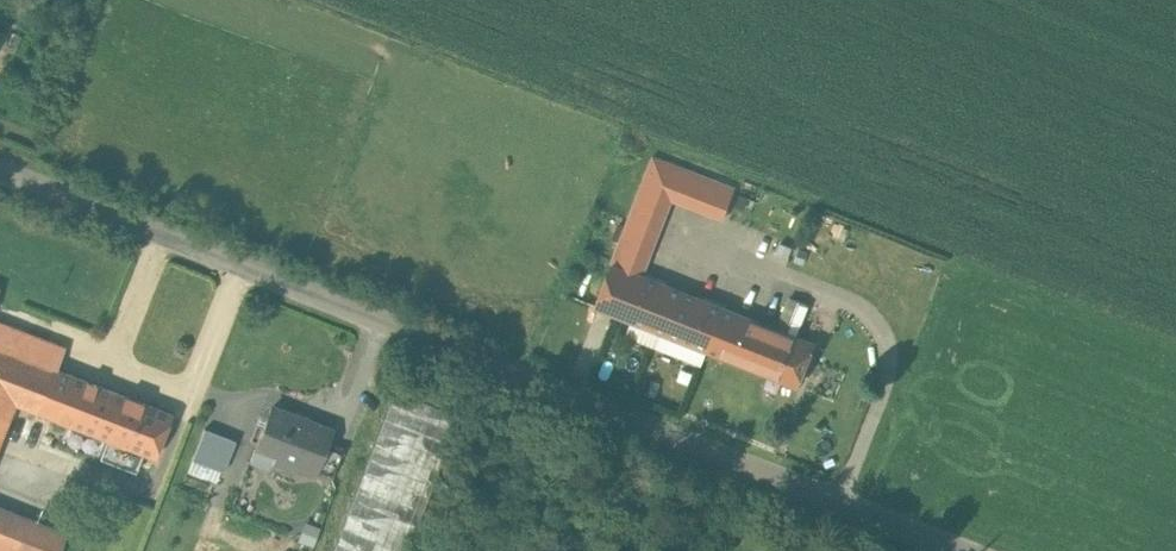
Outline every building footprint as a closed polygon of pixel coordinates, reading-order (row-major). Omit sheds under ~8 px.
[(734,188),(654,158),(637,201),(666,213),(672,197),(722,216),(722,218),(722,219),(734,188)] [(666,213),(637,201),(612,264),(640,275),(666,213)] [(640,275),(612,264),(596,305),(707,348),(723,308),(640,275)] [(808,305),(789,297),(777,329),(796,337),(808,305)] [(777,329),(723,308),(707,348),(798,384),(814,344),(796,337),(777,329)] [(0,325),(0,400),(9,404),(52,421),(68,380),(78,383),(87,359),(0,325)] [(68,380),(52,421),(108,442),(121,400),(78,383),(68,380)] [(332,550),(410,550),(460,418),(392,392),(332,550)] [(9,404),(0,400),(0,428),(9,404)] [(167,418),(121,400),(108,442),(151,459),(167,418)] [(323,436),(263,412),(247,452),(306,477),(319,446),(323,436)] [(220,480),(234,435),(201,425),(187,470),(220,480)] [(319,446),(306,477),(320,482),(333,452),(319,446)] [(0,510),(0,550),(55,550),(62,534),(0,510)]
